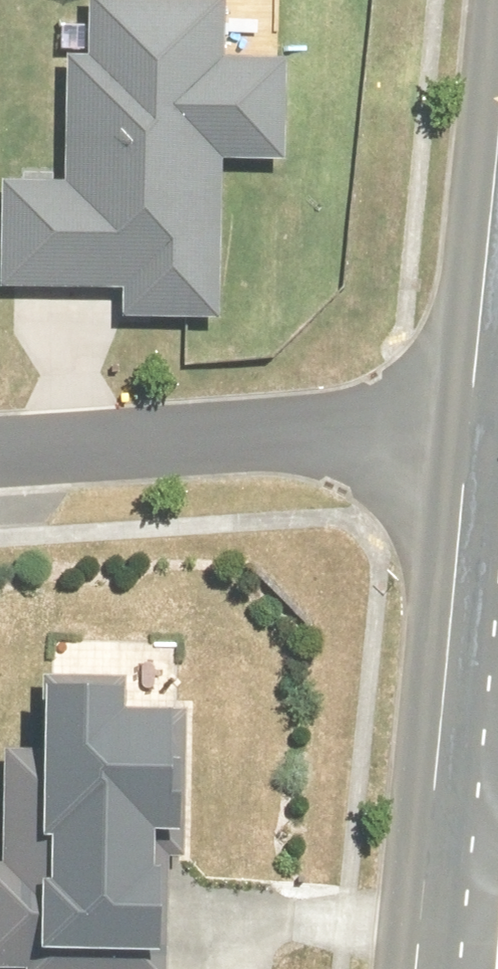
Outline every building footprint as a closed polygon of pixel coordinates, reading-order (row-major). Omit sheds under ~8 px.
[(224,9),(93,4),(90,77),(74,76),(70,193),(8,190),(4,293),(126,298),(125,322),(218,326),(225,165),(287,168),(291,70),(221,67),(224,9)] [(128,690),(51,686),(48,761),(13,760),(8,871),(0,871),(0,968),(158,968),(164,836),(182,837),(188,720),(126,717),(128,690)]
